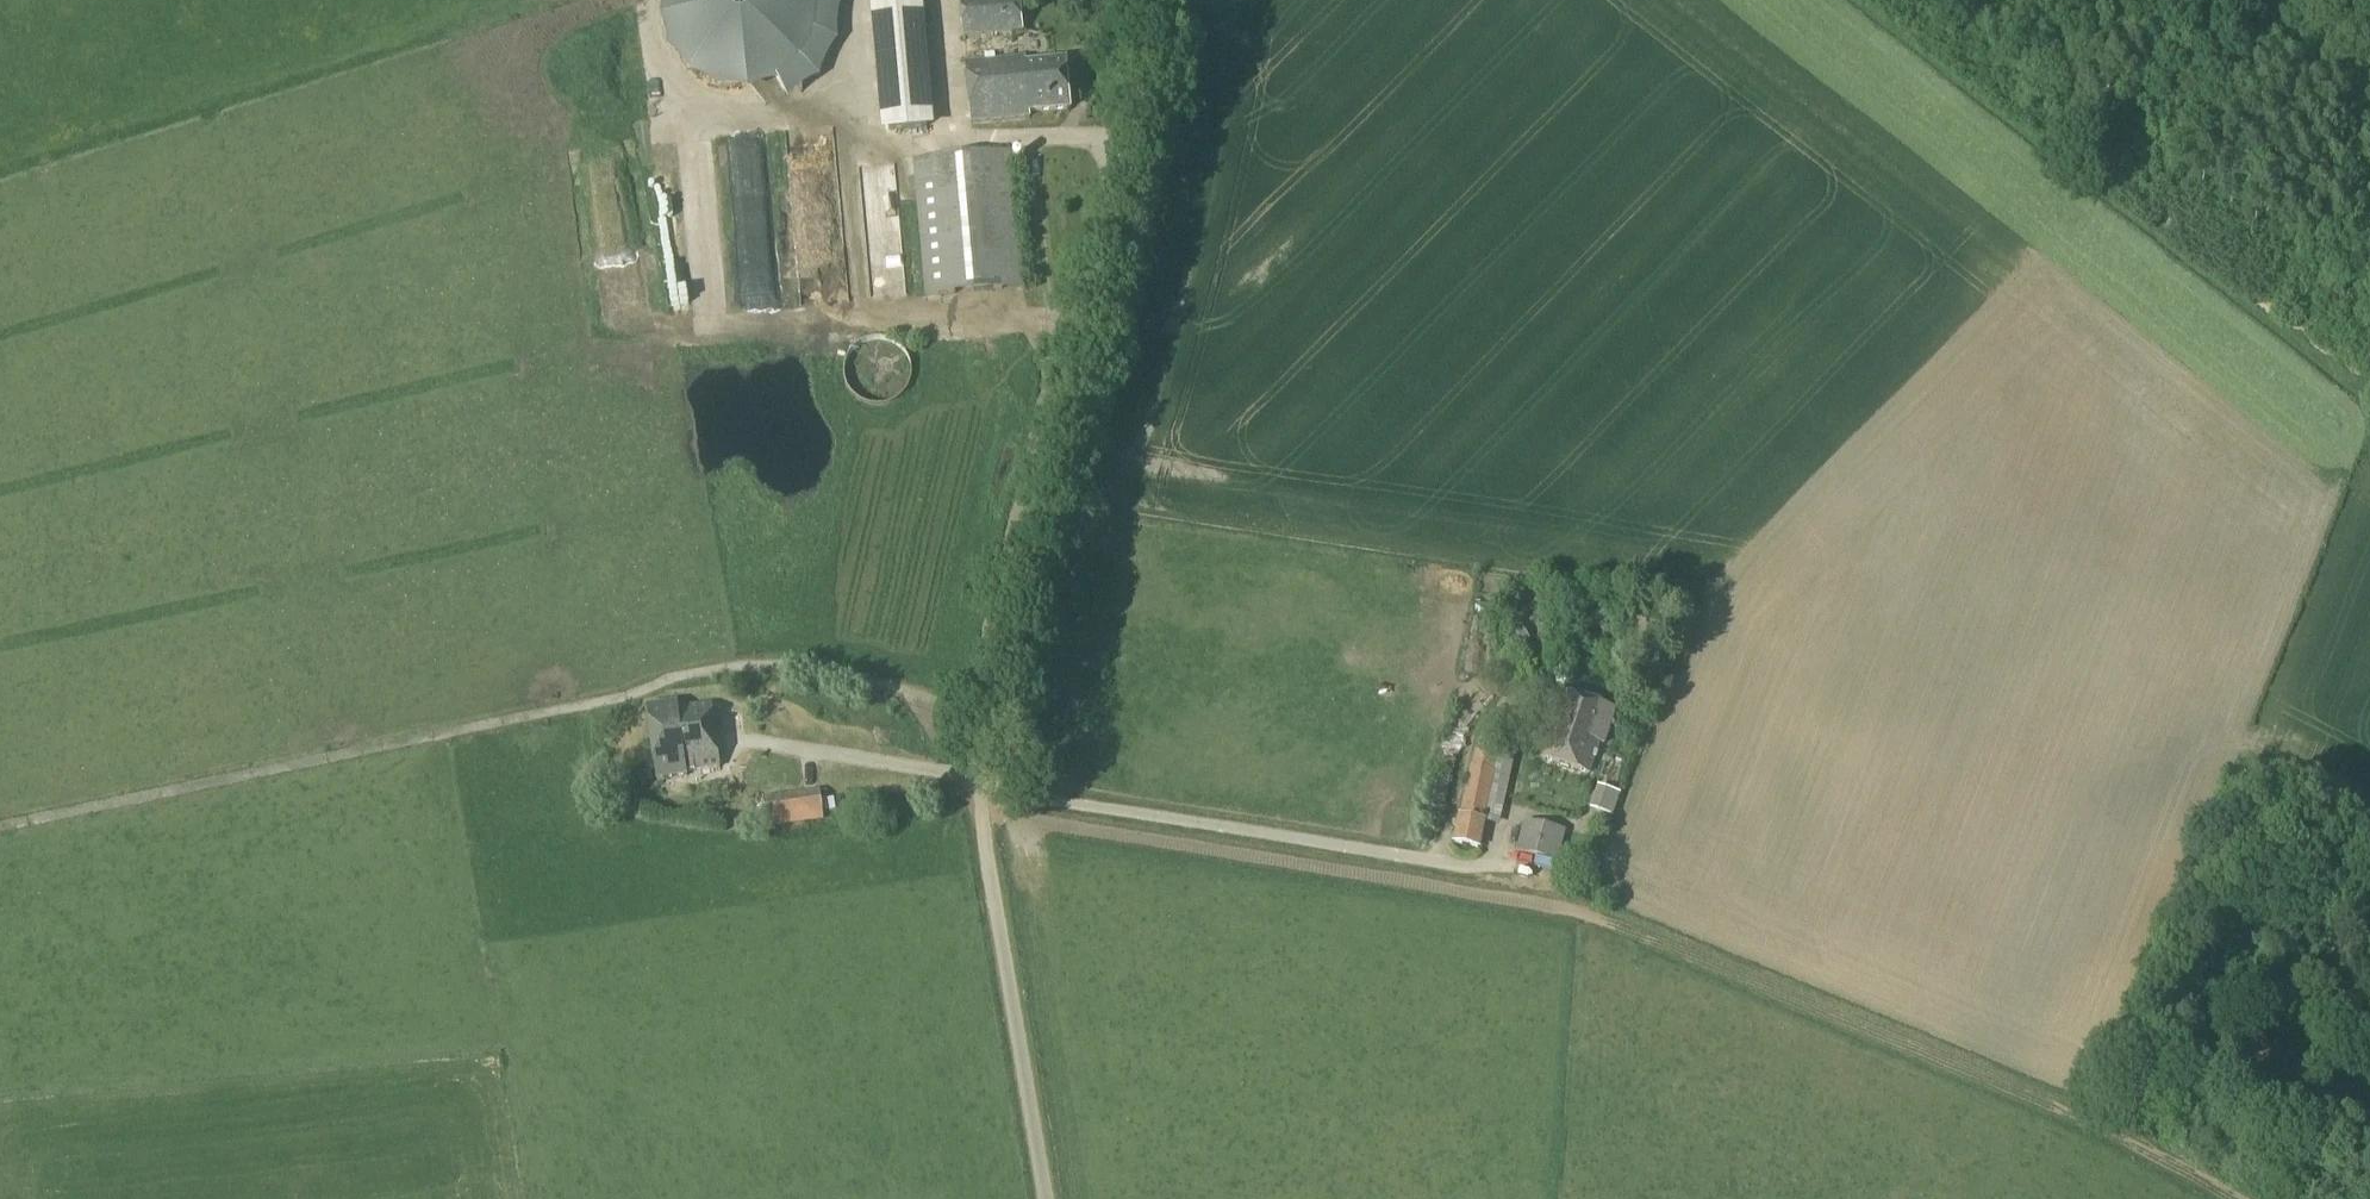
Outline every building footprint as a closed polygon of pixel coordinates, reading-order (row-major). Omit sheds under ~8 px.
[(958,3),(962,39),(1022,33),(1019,0),(987,0),(958,3)] [(1025,63),(1024,57),(965,63),(971,123),(1029,118),(1028,113),(1069,110),(1065,60),(1025,63)] [(886,114),(888,132),(926,129),(925,110),(886,114)] [(924,297),(1024,288),(1012,151),(911,159),(924,297)] [(906,387),(908,377),(908,372),(906,365),(903,360),(898,355),(894,351),(888,348),(883,347),(877,346),(866,349),(861,352),(855,356),(852,361),(849,367),(848,372),(847,378),(848,385),(850,390),(854,396),(858,400),(866,405),(872,407),(880,407),(891,404),(897,401),(900,397),(904,393),(906,387)] [(1544,752),(1541,761),(1587,776),(1590,767),(1598,742),(1603,743),(1614,710),(1559,692),(1553,708),(1558,710),(1544,752)] [(685,772),(676,709),(675,704),(648,707),(657,778),(685,775),(685,772)] [(710,704),(676,709),(685,772),(718,767),(710,704)] [(1474,752),(1470,769),(1491,774),(1494,757),(1474,752)] [(1470,769),(1460,817),(1484,822),(1494,774),(1491,774),(1470,769)] [(1620,816),(1625,795),(1603,789),(1597,810),(1620,816)] [(823,820),(819,790),(762,797),(766,827),(823,820)] [(1460,817),(1454,845),(1481,850),(1483,840),(1480,840),(1484,822),(1460,817)] [(1566,830),(1524,820),(1515,853),(1558,862),(1566,830)]
